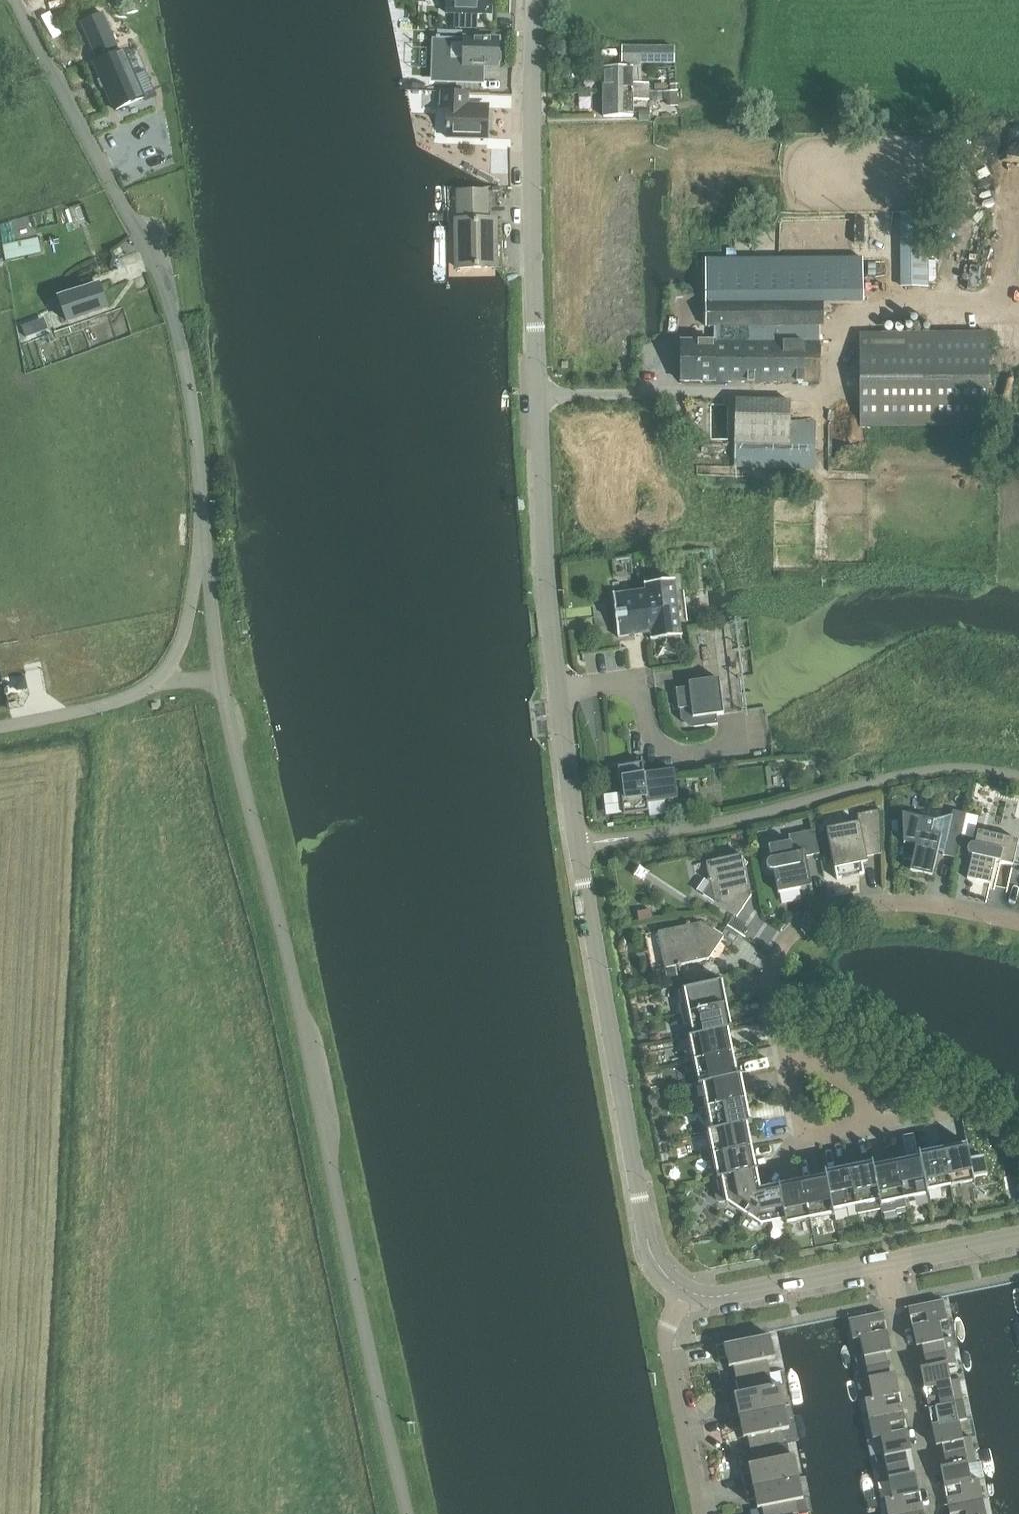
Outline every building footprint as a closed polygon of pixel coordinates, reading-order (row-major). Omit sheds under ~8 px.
[(447,13),(456,13),(456,28),(477,28),(477,14),(491,14),(492,0),(447,0),(447,13)] [(104,14),(82,24),(95,55),(118,45),(104,14)] [(485,65),(499,66),(499,63),(502,61),(502,53),(500,50),(500,48),(500,42),(500,39),(465,38),(464,39),(440,38),(440,36),(437,36),(437,38),(437,39),(441,39),(440,79),(450,79),(450,80),(482,81),(482,79),(481,78),(481,65),(485,65)] [(623,47),(623,63),(675,63),(675,47),(623,47)] [(125,51),(95,64),(115,110),(145,97),(144,95),(155,90),(146,70),(135,75),(126,54),(125,51)] [(604,68),(604,92),(649,92),(649,73),(637,74),(637,84),(633,84),(633,68),(604,68)] [(677,91),(664,92),(664,99),(666,99),(667,106),(678,106),(677,91)] [(442,107),(448,107),(447,137),(488,138),(489,107),(468,106),(468,93),(442,92),(442,107)] [(649,92),(604,92),(604,116),(634,116),(633,100),(637,100),(649,99),(649,92)] [(649,109),(639,109),(639,120),(649,120),(649,109)] [(457,219),(458,268),(497,267),(497,218),(488,218),(488,191),(459,191),(459,219),(457,219)] [(905,214),(905,284),(931,283),(931,214),(905,214)] [(860,299),(860,261),(701,261),(700,299),(704,299),(704,323),(715,323),(821,323),(824,323),(824,299),(860,299)] [(60,299),(51,302),(53,310),(63,306),(68,322),(108,307),(99,283),(60,298),(60,299)] [(34,322),(22,326),(26,337),(38,333),(34,322)] [(715,341),(682,340),(682,381),(715,381),(820,381),(821,323),(715,323),(715,341)] [(861,333),(861,425),(990,424),(989,332),(861,333)] [(735,464),(816,466),(817,421),(791,420),(792,400),(736,399),(735,443),(735,464)] [(645,583),(646,589),(613,593),(619,637),(651,634),(651,640),(682,637),(676,580),(645,583)] [(26,676),(16,678),(18,691),(28,689),(26,676)] [(680,709),(681,716),(695,727),(718,725),(717,715),(724,714),(720,678),(689,682),(690,687),(676,688),(679,709),(680,709)] [(624,814),(649,811),(650,817),(667,815),(665,801),(678,799),(675,770),(645,774),(643,763),(618,766),(624,814)] [(859,822),(827,828),(838,879),(865,874),(862,857),(882,853),(880,809),(858,814),(859,822)] [(957,858),(967,813),(953,810),(952,814),(934,820),(903,813),(904,843),(906,843),(906,842),(916,844),(911,870),(933,875),(939,849),(944,851),(943,854),(957,858)] [(792,841),(769,845),(772,858),(769,860),(767,863),(768,867),(770,869),(774,870),(779,893),(801,888),(800,880),(811,878),(807,856),(820,853),(815,829),(790,834),(792,841)] [(1014,865),(1018,841),(1018,840),(978,831),(976,843),(972,844),(969,846),(968,850),(970,853),(973,855),(968,878),(991,883),(996,860),(1000,861),(1000,862),(1014,865)] [(707,862),(710,877),(708,880),(711,882),(703,895),(737,917),(752,895),(744,855),(707,862)] [(652,909),(639,912),(640,921),(654,919),(652,909)] [(702,922),(659,931),(669,983),(683,981),(680,968),(682,965),(710,959),(724,937),(702,922)] [(679,1003),(682,1014),(728,1005),(723,982),(724,982),(724,980),(680,989),(682,1002),(679,1003)] [(690,1037),(691,1037),(729,1030),(734,1029),(734,1027),(732,1028),(728,1005),(682,1014),(684,1026),(687,1025),(690,1037)] [(691,1037),(695,1060),(734,1052),(729,1030),(691,1037)] [(699,1085),(704,1084),(703,1082),(738,1075),(734,1052),(695,1060),(700,1083),(699,1083),(699,1085)] [(704,1084),(708,1106),(747,1099),(742,1076),(743,1076),(743,1074),(738,1075),(703,1082),(704,1084)] [(708,1106),(713,1130),(713,1131),(748,1124),(753,1123),(752,1121),(751,1122),(747,1099),(708,1106)] [(710,1131),(714,1154),(753,1147),(748,1124),(713,1131),(713,1130),(708,1130),(708,1132),(710,1131)] [(966,1144),(943,1148),(951,1187),(975,1182),(976,1187),(996,1183),(988,1142),(968,1146),(967,1142),(966,1142),(966,1144)] [(714,1154),(719,1177),(757,1169),(753,1147),(714,1154)] [(919,1152),(920,1157),(927,1192),(928,1191),(951,1187),(943,1148),(921,1153),(920,1152),(919,1152)] [(920,1157),(897,1161),(905,1200),(928,1195),(928,1196),(929,1196),(928,1191),(927,1192),(920,1157)] [(872,1163),(849,1167),(857,1205),(859,1214),(883,1209),(882,1205),(881,1206),(880,1201),(881,1201),(874,1166),(873,1161),(872,1161),(872,1163)] [(897,1161),(874,1166),(881,1201),(880,1201),(881,1206),(882,1205),(883,1209),(884,1213),(895,1211),(895,1209),(906,1207),(905,1200),(897,1161)] [(825,1171),(826,1175),(833,1210),(834,1210),(857,1205),(849,1167),(827,1172),(826,1171),(825,1171)] [(728,1202),(745,1213),(761,1189),(757,1171),(759,1170),(758,1169),(757,1169),(719,1177),(718,1177),(718,1179),(721,1191),(720,1191),(719,1192),(717,1193),(717,1195),(716,1196),(716,1197),(717,1198),(717,1199),(718,1200),(719,1201),(721,1202),(722,1202),(727,1201),(728,1202)] [(826,1175),(803,1180),(811,1218),(834,1214),(834,1215),(835,1215),(834,1210),(833,1210),(826,1175)] [(803,1180),(780,1185),(787,1220),(786,1220),(786,1223),(787,1225),(788,1224),(788,1223),(811,1218),(803,1180)] [(761,1189),(745,1213),(762,1225),(786,1220),(787,1220),(780,1185),(780,1183),(779,1184),(779,1185),(761,1189)] [(923,1345),(925,1356),(954,1350),(951,1337),(943,1339),(940,1322),(948,1320),(943,1300),(909,1307),(917,1346),(923,1345)] [(857,1356),(859,1369),(888,1363),(886,1353),(892,1352),(884,1312),(849,1319),(853,1339),(861,1338),(865,1355),(857,1356)] [(734,1366),(737,1379),(770,1372),(768,1359),(776,1358),(771,1335),(716,1346),(719,1360),(728,1358),(730,1367),(734,1366)] [(921,1367),(929,1406),(964,1400),(959,1380),(952,1381),(948,1364),(956,1363),(954,1350),(925,1356),(927,1366),(921,1367)] [(865,1399),(869,1419),(904,1412),(896,1373),(890,1374),(888,1363),(859,1369),(862,1382),(870,1380),(873,1397),(865,1399)] [(728,1404),(731,1417),(785,1406),(781,1384),(773,1386),(770,1372),(737,1379),(740,1392),(735,1393),(737,1402),(728,1404)] [(943,1444),(945,1455),(974,1449),(971,1436),(963,1438),(960,1421),(968,1419),(964,1400),(929,1406),(936,1441),(937,1446),(943,1444)] [(749,1437),(751,1450),(785,1443),(782,1430),(790,1428),(785,1406),(731,1417),(733,1430),(742,1428),(744,1438),(749,1437)] [(877,1455),(879,1468),(908,1462),(906,1452),(912,1451),(904,1412),(869,1419),(873,1439),(881,1437),(885,1454),(877,1455)] [(743,1475),(745,1488),(800,1477),(795,1455),(787,1456),(785,1443),(751,1450),(754,1463),(749,1464),(751,1473),(743,1475)] [(941,1467),(949,1505),(983,1498),(980,1479),(972,1480),(968,1463),(976,1462),(974,1449),(945,1455),(947,1466),(941,1467)] [(889,1513),(907,1513),(924,1511),(916,1472),(910,1473),(908,1462),(879,1468),(882,1481),(890,1479),(893,1496),(885,1498),(889,1513)] [(764,1513),(797,1513),(799,1513),(796,1500),(804,1499),(800,1477),(745,1488),(748,1501),(756,1499),(758,1508),(763,1507),(764,1513)] [(949,1505),(951,1513),(987,1513),(983,1498),(949,1505)]
